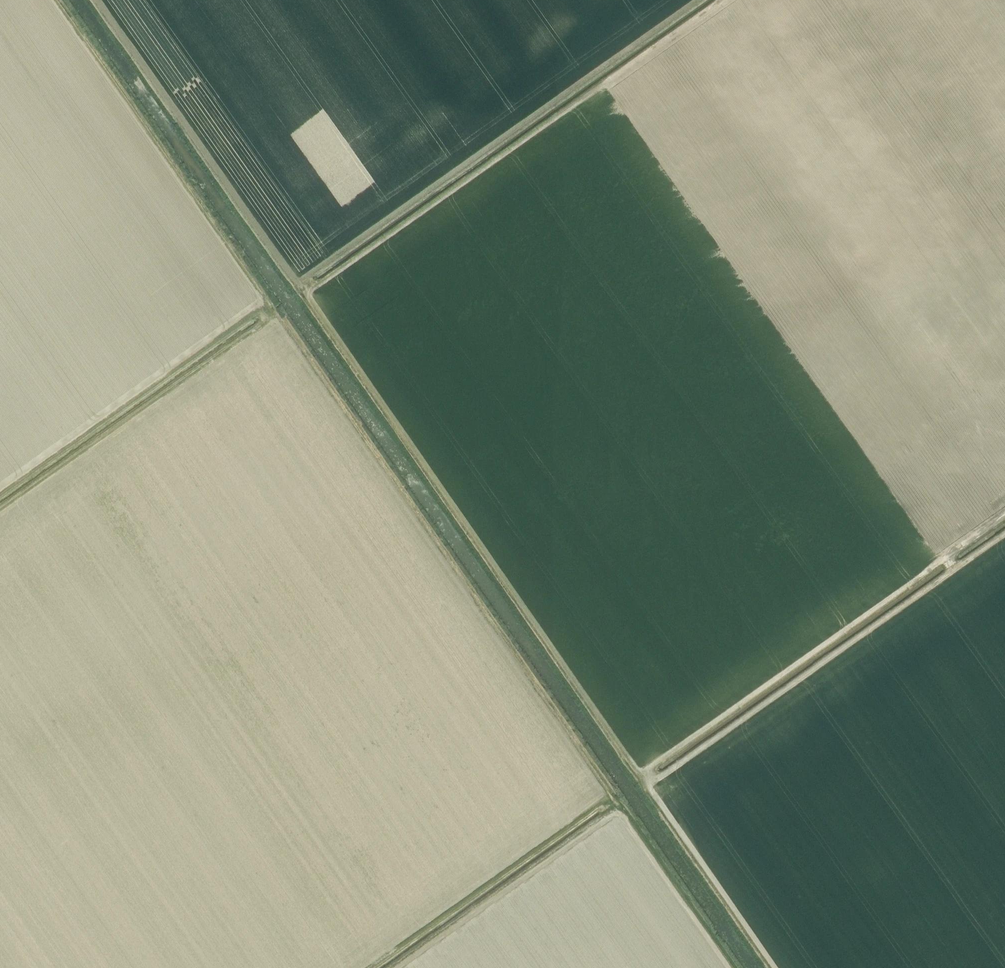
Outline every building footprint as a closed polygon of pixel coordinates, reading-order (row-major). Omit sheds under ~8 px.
[(975,584),(985,578),(981,573),(971,579),(975,584)]
